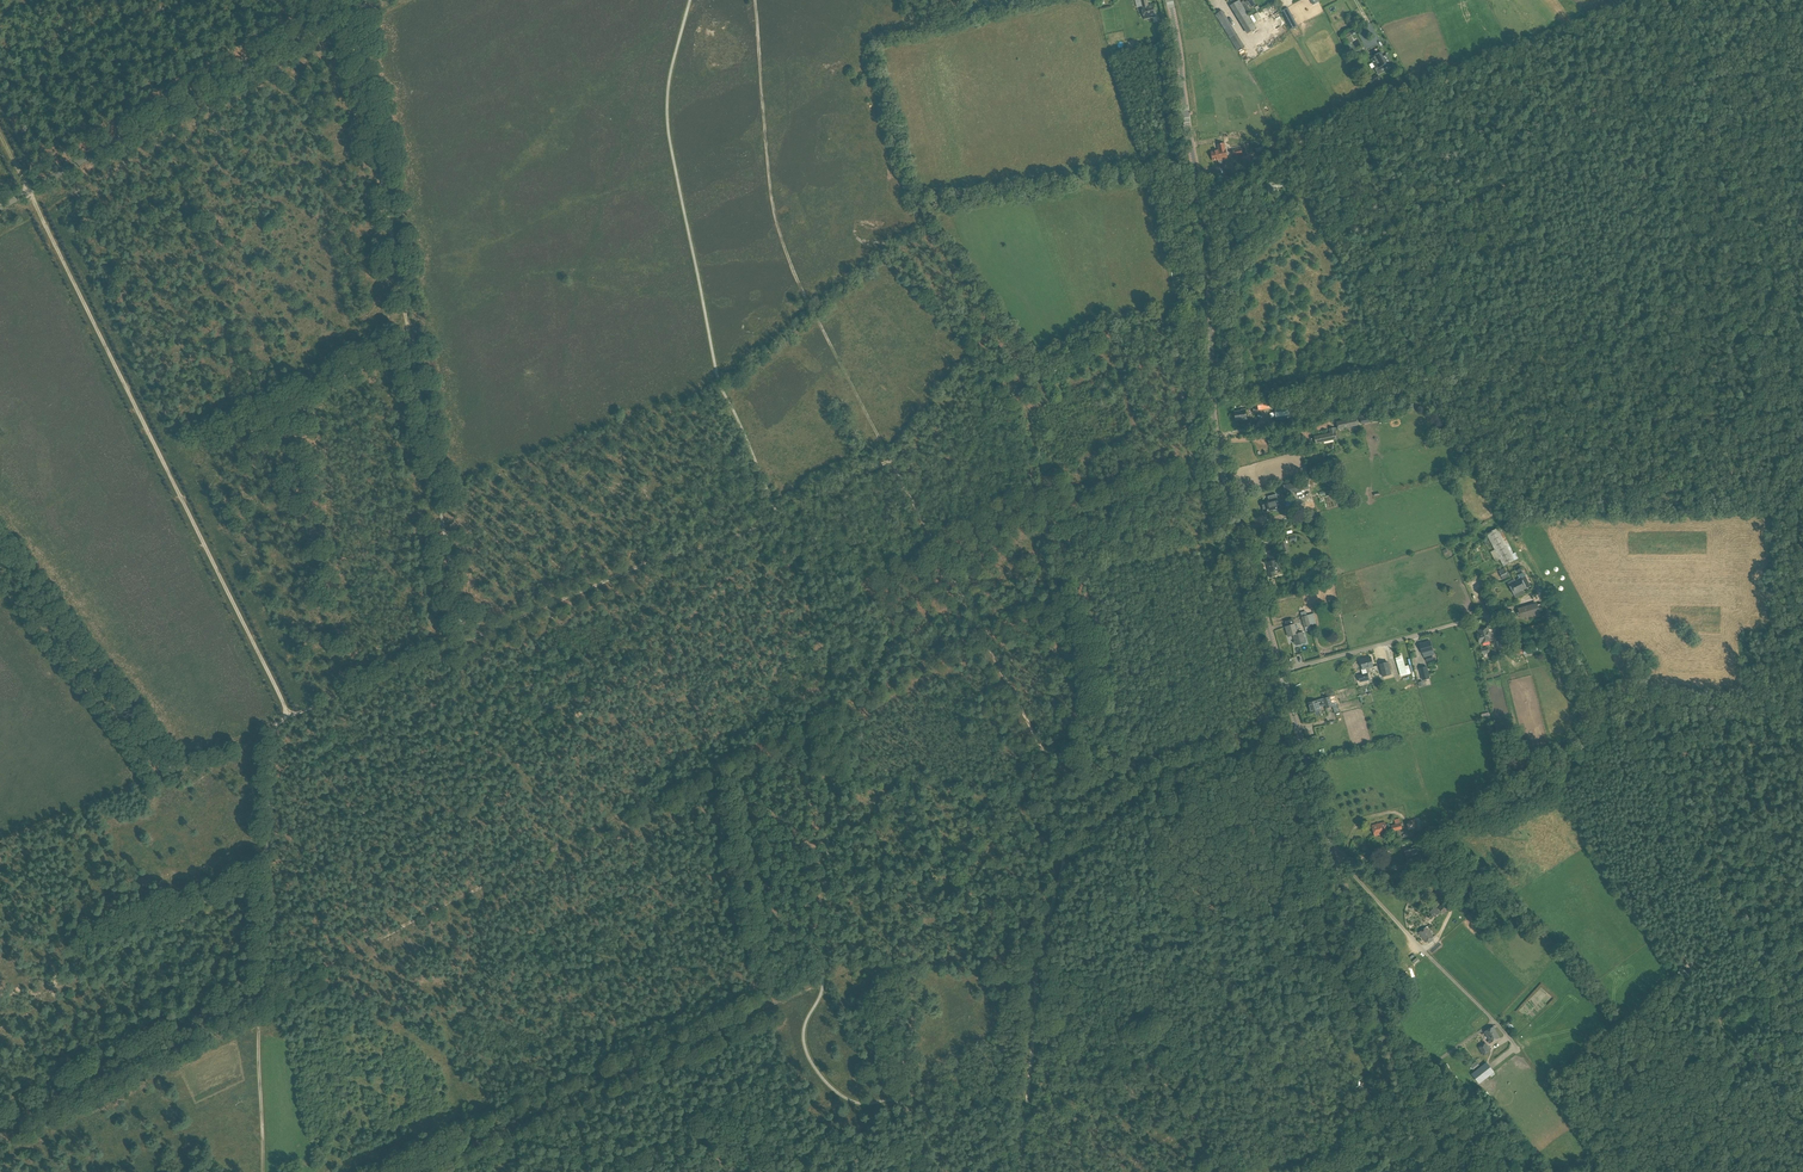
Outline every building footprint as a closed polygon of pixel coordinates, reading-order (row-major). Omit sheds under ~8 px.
[(1143,7),(1142,8),(1144,16),(1145,19),(1157,16),(1154,6),(1149,8),(1147,0),(1141,0),(1143,7)] [(1246,34),(1256,29),(1240,0),(1238,0),(1230,4),(1246,34)] [(1245,8),(1249,7),(1250,9),(1255,6),(1253,0),(1250,0),(1242,3),(1245,8)] [(1223,27),(1230,23),(1223,11),(1216,15),(1223,27)] [(1287,13),(1284,15),(1290,26),(1293,24),(1287,13)] [(1267,42),(1274,38),(1272,34),(1265,38),(1267,42)] [(1388,66),(1387,63),(1381,53),(1373,57),(1379,68),(1380,70),(1388,66)] [(1370,84),(1374,82),(1375,85),(1381,81),(1377,75),(1372,79),(1371,78),(1368,80),(1370,84)] [(1219,151),(1211,153),(1213,162),(1228,158),(1227,153),(1226,153),(1224,144),(1217,145),(1219,151)] [(1263,148),(1256,149),(1258,157),(1261,157),(1260,155),(1265,155),(1263,148)] [(1241,149),(1233,151),(1234,157),(1243,155),(1241,149)] [(1253,157),(1247,159),(1250,167),(1255,165),(1253,157)] [(1277,181),(1267,184),(1269,194),(1273,193),(1276,193),(1275,188),(1282,187),(1283,189),(1290,187),(1288,179),(1277,181)] [(1304,191),(1295,200),(1300,204),(1308,195),(1304,191)] [(1271,231),(1265,226),(1261,230),(1266,236),(1271,231)] [(1310,394),(1301,396),(1303,404),(1311,402),(1310,394)] [(1259,408),(1253,409),(1253,412),(1259,412),(1259,410),(1274,408),(1273,400),(1257,402),(1259,408)] [(1246,411),(1235,412),(1236,420),(1247,419),(1246,417),(1250,416),(1250,409),(1246,409),(1246,411)] [(1378,416),(1361,419),(1362,424),(1379,421),(1378,416)] [(1357,418),(1337,422),(1338,430),(1359,426),(1357,418)] [(1331,433),(1315,436),(1316,443),(1338,439),(1335,427),(1330,428),(1331,433)] [(1303,481),(1284,485),(1287,499),(1292,498),(1291,493),(1305,490),(1303,481)] [(1269,501),(1262,503),(1264,512),(1280,508),(1276,494),(1268,496),(1269,501)] [(1498,529),(1487,534),(1503,566),(1517,559),(1503,533),(1501,534),(1498,529)] [(1271,561),(1267,562),(1269,572),(1268,572),(1269,577),(1275,576),(1273,571),(1279,569),(1279,568),(1280,568),(1279,564),(1278,564),(1277,559),(1276,560),(1273,550),(1268,551),(1271,561)] [(1504,568),(1498,571),(1502,579),(1510,577),(1508,574),(1507,574),(1504,568)] [(1514,579),(1509,582),(1516,597),(1525,593),(1523,590),(1527,589),(1526,587),(1531,584),(1526,575),(1515,581),(1514,579)] [(1536,604),(1519,610),(1522,618),(1539,613),(1536,604)] [(1302,617),(1305,627),(1316,624),(1313,614),(1307,615),(1302,617)] [(1296,624),(1286,627),(1288,636),(1293,635),(1296,645),(1306,643),(1303,632),(1298,634),(1296,624)] [(1478,633),(1477,633),(1479,643),(1481,642),(1481,643),(1490,641),(1487,628),(1478,631),(1478,633)] [(1503,629),(1495,631),(1498,642),(1505,640),(1506,639),(1503,629)] [(1506,639),(1505,640),(1507,647),(1514,645),(1513,638),(1506,639)] [(1431,641),(1420,644),(1423,654),(1424,654),(1424,657),(1425,657),(1426,661),(1433,659),(1432,655),(1434,654),(1431,641)] [(1524,651),(1526,658),(1543,652),(1541,646),(1524,651)] [(1401,654),(1394,656),(1400,676),(1411,673),(1408,664),(1405,665),(1401,654)] [(1363,675),(1359,676),(1361,682),(1369,680),(1368,674),(1367,674),(1366,669),(1372,667),(1370,657),(1360,660),(1363,669),(1362,670),(1363,675)] [(1389,662),(1379,664),(1383,675),(1392,673),(1389,662)] [(1427,667),(1419,668),(1422,681),(1429,678),(1427,667)] [(1323,698),(1323,699),(1325,705),(1326,708),(1333,706),(1330,696),(1323,698)] [(1323,699),(1307,703),(1310,713),(1315,712),(1320,710),(1319,707),(1325,705),(1323,699)] [(1415,819),(1407,821),(1409,829),(1417,827),(1415,819)] [(1385,822),(1372,826),(1374,836),(1388,833),(1385,822)] [(1401,823),(1390,827),(1392,832),(1402,829),(1401,823)] [(1415,841),(1401,845),(1404,856),(1409,855),(1409,857),(1421,854),(1419,846),(1418,846),(1418,845),(1416,845),(1415,841)] [(1440,888),(1435,893),(1439,897),(1441,895),(1443,897),(1446,894),(1440,888)] [(1444,902),(1443,903),(1439,907),(1438,908),(1444,914),(1450,908),(1444,902)] [(1435,907),(1430,912),(1435,916),(1440,911),(1435,907)] [(1426,927),(1419,933),(1426,942),(1427,941),(1432,937),(1433,936),(1426,927)] [(1410,960),(1415,955),(1412,951),(1407,956),(1410,960)] [(1681,968),(1679,974),(1688,977),(1690,971),(1681,968)] [(1493,1027),(1484,1032),(1490,1043),(1499,1038),(1493,1027)] [(1485,1044),(1478,1047),(1483,1055),(1489,1051),(1485,1044)] [(1482,1058),(1475,1063),(1478,1066),(1484,1062),(1482,1058)] [(1448,1062),(1445,1065),(1460,1084),(1463,1081),(1448,1062)] [(1487,1063),(1473,1074),(1481,1084),(1495,1072),(1487,1063)]
